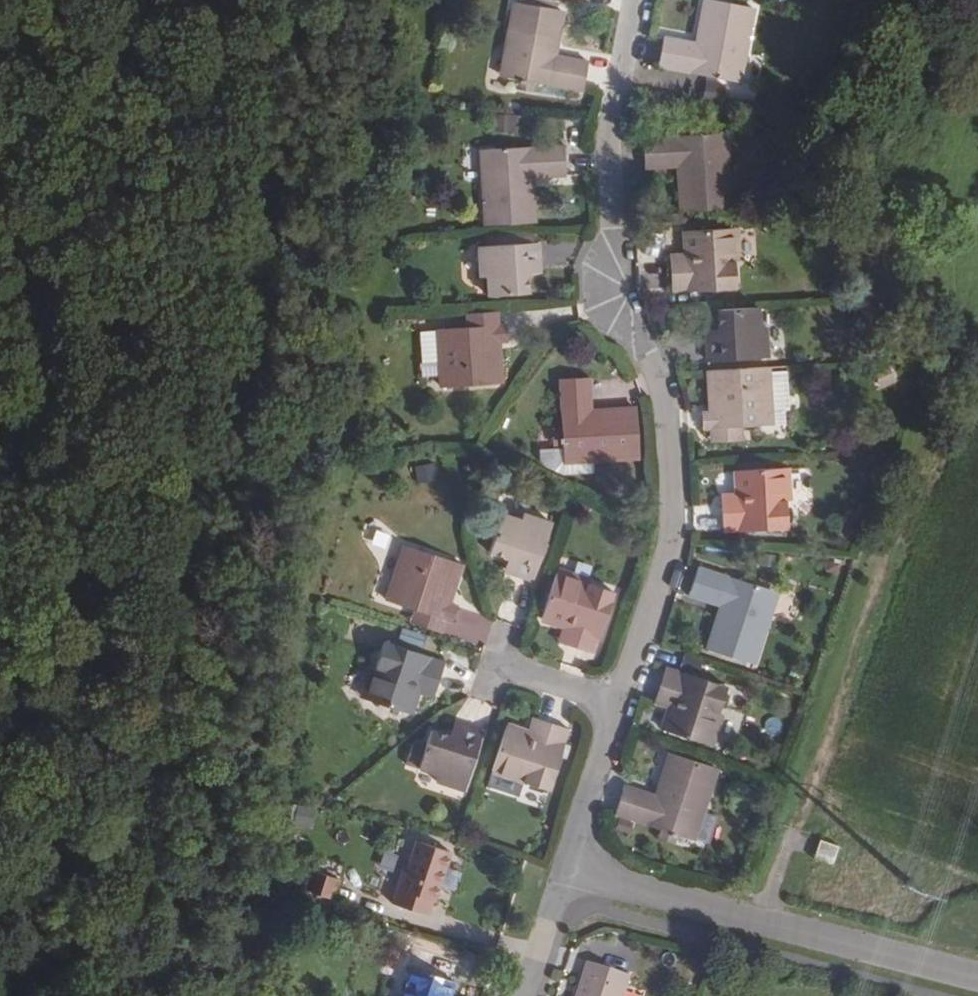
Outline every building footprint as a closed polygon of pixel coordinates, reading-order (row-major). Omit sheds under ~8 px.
[(753,9),(707,0),(705,0),(696,45),(663,39),(657,66),(738,84),(753,9)] [(554,56),(563,13),(515,2),(499,76),(517,80),(534,83),(581,93),(587,63),(554,56)] [(706,79),(700,94),(719,101),(725,86),(706,79)] [(515,90),(532,94),(534,83),(517,80),(515,90)] [(490,115),(489,132),(517,133),(518,117),(490,115)] [(730,210),(725,135),(642,139),(644,169),(677,167),(681,213),(730,210)] [(564,176),(562,146),(480,150),(484,227),(533,224),(531,179),(564,176)] [(736,230),(682,232),(684,254),(684,261),(671,261),(672,294),(733,291),(732,263),(738,263),(736,230)] [(488,247),(531,244),(530,235),(487,238),(488,247)] [(540,268),(538,243),(531,244),(488,247),(478,248),(479,279),(486,278),(488,298),(527,295),(526,276),(526,269),(540,268)] [(718,330),(718,334),(704,334),(706,362),(766,359),(765,327),(759,328),(757,308),(717,310),(718,330)] [(498,312),(463,315),(464,328),(499,326),(498,312)] [(506,344),(505,324),(499,326),(464,328),(436,330),(440,389),(501,384),(499,344),(506,344)] [(742,427),(771,425),(768,370),(707,373),(709,411),(700,412),(700,432),(708,430),(742,429),(742,427)] [(588,379),(558,380),(561,427),(561,446),(562,463),(640,459),(636,409),(589,411),(588,379)] [(550,428),(551,447),(561,446),(561,427),(550,428)] [(743,442),(742,429),(708,430),(708,444),(743,442)] [(435,462),(415,464),(416,482),(437,480),(435,462)] [(792,501),(790,469),(782,470),(783,501),(792,501)] [(723,533),(785,530),(783,501),(782,470),(734,471),(735,493),(735,501),(721,501),(723,533)] [(520,520),(501,514),(489,552),(507,559),(513,560),(508,574),(533,581),(551,524),(522,515),(520,520)] [(450,602),(461,564),(404,546),(385,602),(412,611),(445,622),(450,623),(456,604),(450,602)] [(508,574),(513,560),(507,559),(503,572),(508,574)] [(753,665),(777,593),(697,567),(688,596),(720,607),(706,650),(753,665)] [(589,577),(557,568),(554,575),(586,585),(589,577)] [(594,653),(614,594),(586,585),(554,575),(540,621),(561,628),(569,631),(564,644),(594,653)] [(408,623),(441,635),(445,622),(412,611),(408,623)] [(561,628),(557,642),(564,644),(569,631),(561,628)] [(433,692),(443,662),(382,641),(373,668),(363,700),(411,715),(419,694),(420,688),(433,692)] [(357,697),(363,700),(373,668),(367,666),(357,697)] [(716,713),(724,686),(667,667),(656,698),(669,703),(667,710),(660,730),(705,745),(716,713)] [(419,694),(431,699),(433,692),(420,688),(419,694)] [(667,710),(669,703),(656,698),(653,706),(667,710)] [(714,748),(724,716),(716,713),(705,745),(714,748)] [(537,722),(531,720),(527,732),(533,735),(537,722)] [(550,790),(568,732),(537,722),(533,735),(527,732),(507,726),(491,772),(523,782),(550,790)] [(449,735),(456,737),(460,726),(453,724),(449,735)] [(464,790),(483,734),(460,726),(456,737),(449,735),(432,729),(419,769),(438,774),(436,782),(464,790)] [(425,743),(414,739),(404,763),(415,767),(425,743)] [(671,754),(656,798),(623,787),(614,815),(659,831),(657,839),(673,844),(676,836),(691,841),(716,769),(671,754)] [(520,789),(523,782),(491,772),(489,779),(520,789)] [(832,865),(838,848),(820,842),(814,859),(832,865)] [(433,902),(449,854),(416,843),(406,869),(404,869),(392,904),(427,916),(432,904),(433,902)] [(332,901),(338,881),(313,873),(306,893),(332,901)] [(454,962),(412,948),(405,968),(412,971),(404,995),(449,995),(453,984),(448,982),(454,962)] [(629,975),(589,962),(577,995),(622,995),(629,975)]
